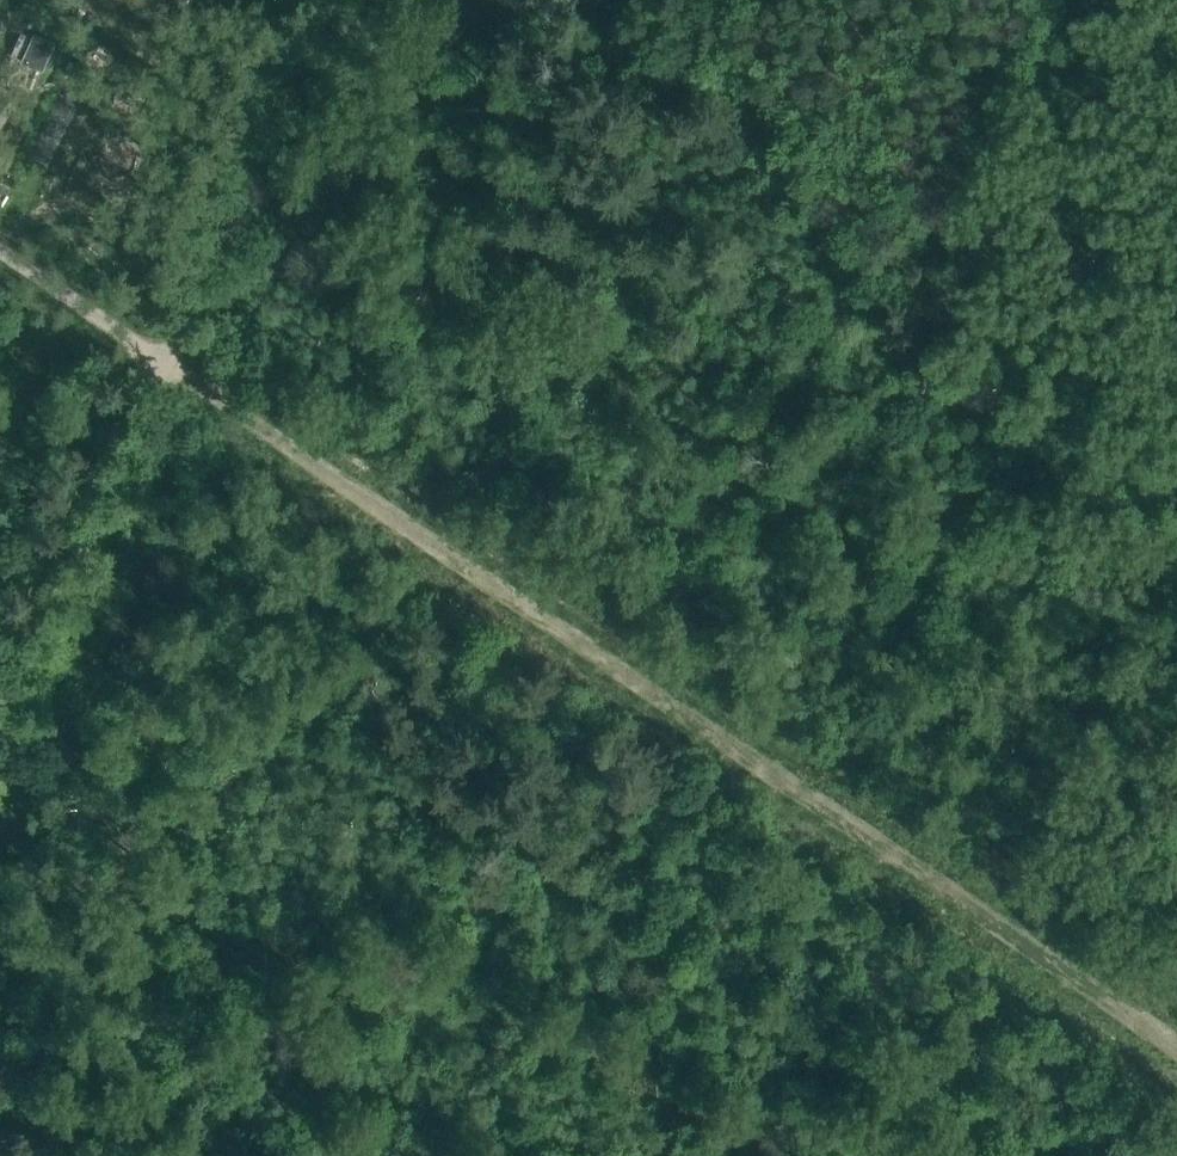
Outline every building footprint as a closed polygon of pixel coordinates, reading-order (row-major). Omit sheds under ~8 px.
[(23,60),(22,62),(40,70),(52,44),(34,36),(33,38),(23,60)] [(9,106),(2,102),(5,97),(0,93),(0,119),(9,106)]
